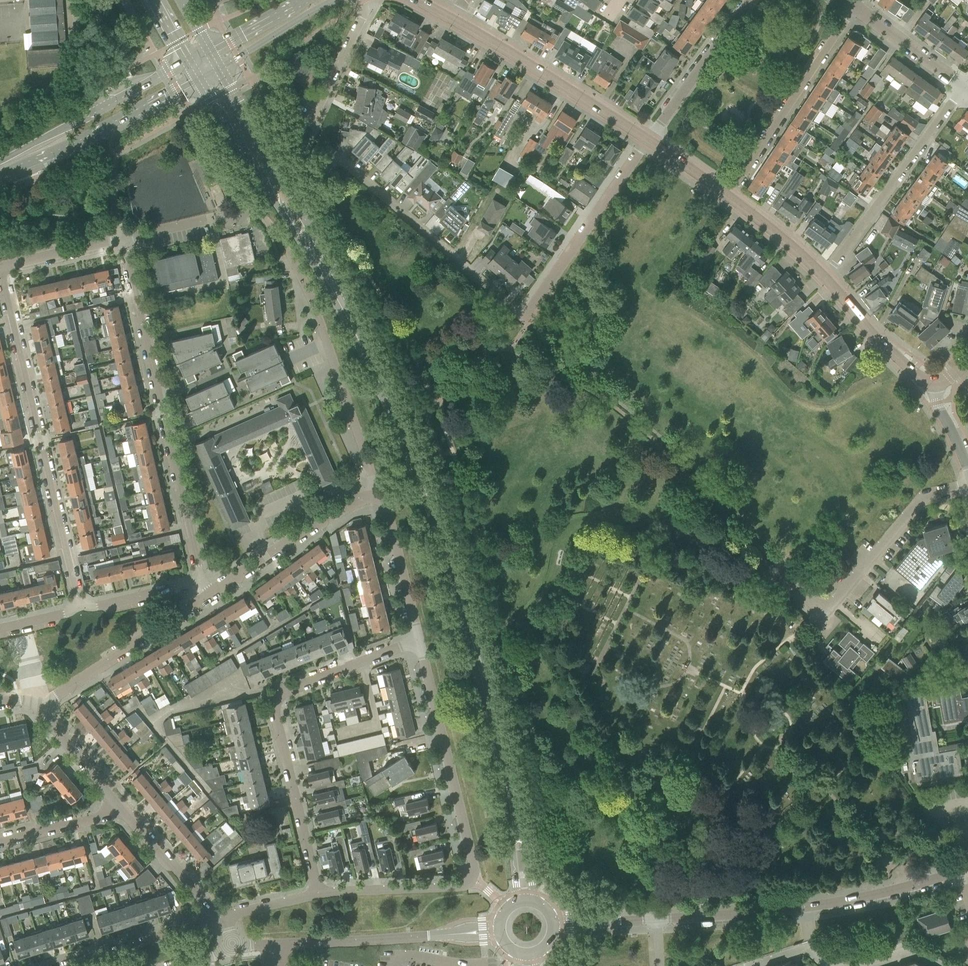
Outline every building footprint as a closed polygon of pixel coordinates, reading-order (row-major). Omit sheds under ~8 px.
[(33,48),(28,49),(30,66),(67,63),(63,0),(29,0),(33,48)] [(492,2),(493,0),(483,0),(479,8),(478,9),(481,11),(480,13),(490,19),(493,13),(498,16),(499,16),(503,8),(492,2)] [(575,8),(563,1),(561,0),(556,0),(553,5),(564,12),(560,18),(567,22),(575,8)] [(601,0),(564,0),(563,1),(575,8),(577,4),(583,7),(587,10),(590,5),(595,8),(597,4),(599,6),(602,1),(601,0)] [(660,4),(654,0),(638,0),(638,1),(642,4),(639,9),(650,17),(660,24),(664,17),(655,11),(660,4)] [(660,4),(669,11),(673,4),(668,0),(654,0),(660,4)] [(709,21),(716,10),(703,0),(695,11),(709,21)] [(724,0),(702,0),(703,0),(716,10),(724,0)] [(899,0),(879,0),(878,1),(895,12),(894,13),(901,18),(908,6),(899,0)] [(517,17),(522,9),(519,7),(507,1),(503,8),(499,16),(498,16),(496,20),(500,22),(499,24),(509,30),(512,24),(517,27),(522,19),(517,17)] [(684,19),(686,5),(686,4),(680,3),(678,14),(680,15),(684,19)] [(575,8),(572,12),(578,16),(583,7),(577,4),(575,8)] [(646,24),(650,17),(639,9),(632,4),(629,9),(631,10),(628,14),(632,17),(628,23),(651,37),(655,31),(646,24)] [(907,22),(912,14),(914,11),(908,6),(901,18),(907,22)] [(928,8),(926,11),(922,17),(921,16),(913,27),(925,35),(932,26),(934,22),(929,18),(933,12),(928,8)] [(531,11),(528,9),(523,18),(526,20),(531,11)] [(701,31),(709,21),(695,11),(687,21),(701,31)] [(400,32),(408,18),(397,12),(390,23),(387,21),(383,27),(390,32),(393,27),(400,32)] [(676,28),(680,15),(678,14),(678,15),(672,14),(668,23),(676,29),(676,28)] [(532,41),(540,28),(543,23),(532,17),(529,22),(528,21),(521,34),(532,41)] [(419,25),(408,18),(400,32),(408,36),(404,42),(420,51),(430,34),(421,29),(418,34),(415,32),(419,25)] [(651,37),(628,23),(620,18),(615,27),(613,30),(613,31),(620,35),(621,35),(635,44),(641,48),(642,49),(643,49),(648,42),(651,37)] [(676,29),(668,23),(663,19),(656,30),(661,34),(665,28),(677,36),(672,42),(686,52),(693,41),(680,31),(676,29)] [(948,30),(952,24),(947,20),(943,27),(948,30)] [(693,41),(701,31),(687,21),(680,31),(693,41)] [(940,30),(942,28),(934,22),(932,26),(925,35),(937,44),(945,34),(940,30)] [(552,46),(561,32),(554,28),(553,29),(543,23),(540,28),(532,41),(537,44),(537,46),(540,47),(542,47),(543,48),(545,45),(551,49),(552,46)] [(952,35),(957,28),(952,24),(948,30),(947,31),(952,35)] [(568,63),(579,44),(567,37),(571,30),(565,26),(561,32),(552,46),(558,50),(555,55),(568,63)] [(865,48),(871,41),(856,30),(852,30),(841,47),(855,56),(856,56),(861,59),(868,50),(865,48)] [(960,40),(955,36),(952,39),(950,38),(945,34),(937,44),(950,53),(957,44),(960,40)] [(446,57),(453,44),(441,37),(437,44),(432,41),(427,50),(425,53),(431,56),(431,55),(434,50),(446,57)] [(959,46),(957,44),(950,53),(962,62),(967,53),(967,43),(964,48),(963,47),(962,48),(959,46)] [(421,60),(406,52),(390,44),(387,50),(380,46),(378,49),(371,46),(368,52),(367,51),(365,55),(366,56),(365,58),(370,60),(367,66),(381,73),(384,67),(387,61),(399,67),(402,61),(417,68),(421,60)] [(466,51),(453,44),(446,57),(464,67),(467,61),(462,58),(466,51)] [(592,52),(579,44),(568,63),(581,71),(584,65),(590,69),(591,67),(602,48),(596,45),(592,52)] [(848,67),(855,56),(841,47),(838,51),(840,52),(836,58),(834,57),(848,67)] [(874,69),(886,52),(880,47),(873,57),(874,58),(869,65),(874,69)] [(602,48),(591,67),(598,71),(594,78),(606,86),(612,78),(618,69),(607,62),(612,54),(603,48),(602,48)] [(679,58),(671,52),(666,48),(655,62),(656,63),(651,69),(665,80),(670,73),(668,72),(679,58)] [(882,59),(886,62),(890,55),(886,52),(882,59)] [(897,74),(904,64),(892,56),(880,73),(885,77),(888,74),(894,78),(897,74)] [(841,78),(848,67),(834,57),(834,58),(836,59),(832,65),(830,64),(827,68),(841,78)] [(291,71),(300,75),(302,72),(307,75),(311,67),(297,60),(291,71)] [(467,70),(455,90),(470,99),(474,92),(479,84),(488,89),(495,78),(491,76),(495,68),(491,66),(483,61),(479,69),(477,67),(473,74),(467,70)] [(908,84),(916,74),(904,64),(897,74),(894,78),(902,84),(897,90),(902,94),(907,86),(908,84)] [(867,78),(874,69),(869,65),(862,74),(867,78)] [(455,77),(461,80),(462,78),(466,71),(461,68),(455,77)] [(846,81),(841,78),(827,68),(824,72),(826,74),(822,80),(820,78),(820,79),(834,88),(838,82),(844,85),(846,81)] [(875,84),(881,76),(875,72),(869,80),(875,84)] [(922,92),(929,82),(916,74),(908,84),(913,88),(915,89),(916,88),(922,92)] [(505,105),(509,97),(518,83),(506,75),(503,81),(498,78),(496,80),(497,80),(493,87),(476,114),(477,115),(475,119),(480,122),(482,118),(483,119),(496,99),(505,105)] [(859,90),(867,80),(861,76),(853,86),(859,90)] [(643,90),(637,86),(634,91),(630,88),(625,96),(629,99),(628,101),(638,108),(643,101),(646,103),(659,83),(652,78),(643,90)] [(827,99),(834,88),(820,79),(821,80),(817,86),(816,85),(813,89),(827,99)] [(874,87),(868,82),(860,93),(866,97),(874,87)] [(936,104),(943,94),(940,91),(941,91),(929,82),(922,92),(916,100),(923,105),(923,104),(927,108),(932,102),(933,102),(936,104)] [(382,90),(375,87),(360,84),(357,98),(373,100),(378,102),(383,107),(386,98),(381,95),(382,90)] [(855,97),(859,90),(853,86),(849,93),(855,97)] [(832,102),(827,99),(813,89),(810,94),(812,95),(808,101),(806,100),(820,110),(825,113),(832,102)] [(533,110),(541,97),(529,90),(521,103),(516,112),(522,115),(527,107),(533,110)] [(553,105),(541,97),(533,110),(538,114),(535,119),(541,123),(544,117),(545,117),(553,105)] [(867,103),(860,97),(855,103),(863,108),(867,103)] [(375,128),(383,107),(378,102),(373,100),(357,98),(355,111),(363,112),(359,119),(375,128)] [(813,120),(820,110),(806,100),(805,101),(807,102),(803,108),(801,107),(799,111),(813,120)] [(442,102),(436,111),(440,113),(446,104),(442,102)] [(437,113),(420,104),(415,113),(432,122),(433,120),(436,122),(439,116),(436,114),(437,113)] [(873,124),(883,111),(874,104),(864,117),(873,124)] [(407,122),(411,114),(399,107),(394,115),(406,122),(407,122)] [(904,117),(905,115),(896,109),(891,116),(901,122),(904,117)] [(501,138),(515,114),(509,110),(500,125),(494,134),(501,138)] [(562,110),(556,119),(554,122),(555,122),(550,129),(568,141),(574,132),(570,129),(576,120),(562,110)] [(858,120),(862,114),(856,110),(852,116),(858,120)] [(966,110),(958,121),(959,121),(954,128),(959,131),(964,124),(964,125),(965,124),(967,126),(967,111),(966,110)] [(806,131),(813,120),(799,111),(796,115),(797,116),(793,122),(792,121),(791,122),(806,131)] [(912,130),(918,122),(919,121),(907,113),(905,115),(904,117),(901,122),(910,128),(910,129),(912,130)] [(853,127),(858,120),(852,116),(847,123),(853,127)] [(438,122),(429,139),(435,142),(437,138),(439,139),(444,131),(442,130),(444,126),(438,122)] [(811,135),(806,131),(791,122),(793,123),(789,129),(787,128),(784,132),(799,142),(804,145),(810,136),(811,135)] [(907,133),(910,129),(910,128),(901,122),(897,126),(895,125),(891,131),(890,130),(887,134),(901,145),(909,134),(907,133)] [(879,128),(874,124),(870,130),(876,134),(876,133),(881,136),(885,139),(881,145),(894,155),(901,145),(887,134),(879,128)] [(586,126),(581,135),(574,145),(580,149),(584,143),(591,148),(600,135),(586,126)] [(361,154),(373,141),(381,132),(373,127),(369,132),(349,128),(347,141),(354,147),(352,150),(359,156),(361,154)] [(843,141),(850,131),(845,127),(837,137),(843,141)] [(416,152),(427,134),(416,128),(405,145),(406,146),(407,146),(414,150),(416,152)] [(792,153),(799,142),(784,132),(777,143),(792,153)] [(538,142),(537,142),(534,147),(535,147),(544,153),(547,148),(546,148),(553,137),(548,134),(545,137),(542,135),(538,142)] [(857,136),(854,140),(865,148),(869,143),(863,138),(862,140),(857,136)] [(375,166),(387,153),(397,141),(390,137),(380,148),(373,141),(361,154),(363,155),(361,158),(366,162),(368,160),(375,166)] [(835,151),(843,141),(837,137),(830,147),(835,151)] [(526,159),(535,147),(534,147),(537,142),(530,138),(520,155),(526,159)] [(894,155),(881,145),(877,142),(870,152),(872,154),(887,164),(894,155)] [(606,177),(616,162),(615,162),(622,150),(618,147),(618,146),(615,144),(614,144),(612,143),(606,152),(602,157),(597,164),(602,168),(599,172),(594,178),(593,177),(592,178),(589,182),(598,188),(606,177)] [(788,158),(792,153),(777,143),(779,145),(775,151),(773,149),(770,154),(793,169),(795,170),(799,164),(793,161),(793,162),(788,158)] [(952,153),(949,151),(941,145),(937,150),(948,159),(952,153)] [(388,181),(389,178),(401,165),(414,150),(407,146),(406,146),(394,160),(387,153),(375,166),(382,172),(380,174),(388,181)] [(558,159),(565,163),(573,150),(567,146),(558,159)] [(454,149),(449,158),(458,163),(463,155),(454,149)] [(825,152),(821,157),(830,164),(834,159),(825,152)] [(948,163),(943,159),(935,153),(927,164),(942,174),(945,170),(944,168),(948,163)] [(793,169),(770,154),(767,158),(769,159),(765,165),(763,164),(777,174),(781,169),(786,172),(785,174),(788,176),(793,169)] [(887,164),(872,154),(869,158),(870,159),(866,165),(880,174),(887,164)] [(391,180),(389,182),(395,187),(396,184),(403,191),(404,190),(430,160),(423,155),(409,172),(401,165),(389,178),(391,180)] [(468,173),(475,162),(468,157),(461,169),(468,173)] [(830,164),(821,157),(818,161),(827,168),(830,164)] [(191,162),(199,183),(204,181),(197,160),(191,162)] [(430,160),(404,190),(409,194),(406,197),(414,203),(416,201),(420,204),(419,205),(426,211),(428,209),(429,210),(436,203),(441,197),(425,182),(438,167),(430,160)] [(880,174),(866,165),(863,162),(861,165),(859,167),(854,164),(851,168),(858,173),(873,184),(880,174)] [(770,185),(777,174),(763,164),(763,165),(764,166),(760,172),(759,171),(756,175),(770,185)] [(942,174),(927,164),(920,173),(933,183),(937,178),(939,179),(942,174)] [(516,176),(499,167),(492,179),(509,188),(516,176)] [(843,175),(832,167),(827,173),(838,182),(843,175)] [(544,179),(546,175),(538,170),(536,174),(544,179)] [(873,184),(858,173),(854,178),(856,179),(852,185),(865,194),(873,184)] [(929,188),(933,183),(920,173),(913,183),(928,194),(931,189),(929,188)] [(481,181),(471,174),(467,180),(478,186),(481,181)] [(763,196),(770,185),(756,175),(753,180),(755,181),(751,187),(749,185),(749,186),(763,196)] [(839,183),(828,175),(819,191),(827,195),(831,189),(835,191),(839,183)] [(587,205),(598,188),(579,176),(573,185),(570,189),(568,192),(587,205)] [(791,177),(784,187),(793,194),(800,184),(791,177)] [(561,178),(559,181),(567,187),(569,183),(561,178)] [(465,179),(458,187),(462,191),(464,189),(466,190),(471,184),(465,179)] [(544,182),(543,183),(540,188),(553,197),(558,191),(544,182)] [(778,182),(774,188),(779,191),(783,186),(778,182)] [(928,194),(913,183),(906,193),(919,203),(922,198),(924,199),(928,194)] [(770,204),(779,191),(774,188),(765,200),(770,204)] [(849,190),(842,200),(850,205),(857,196),(855,194),(850,191),(849,190)] [(806,212),(813,203),(807,199),(810,195),(807,193),(798,206),(786,197),(777,209),(795,222),(803,210),(806,212)] [(924,207),(919,203),(906,193),(899,203),(913,214),(917,216),(924,207)] [(467,216),(466,206),(453,207),(451,205),(454,202),(449,197),(442,205),(442,206),(446,209),(445,210),(447,212),(441,219),(439,221),(450,231),(452,230),(453,231),(454,229),(455,231),(457,229),(458,230),(459,229),(466,218),(464,216),(467,216)] [(484,209),(488,200),(483,198),(479,207),(484,209)] [(555,216),(556,217),(565,223),(573,211),(564,205),(565,204),(557,198),(549,210),(550,211),(550,212),(554,215),(555,214),(556,215),(555,216)] [(493,199),(491,202),(478,226),(490,233),(505,206),(493,199)] [(913,214),(899,203),(891,213),(904,223),(908,217),(910,219),(913,214)] [(956,207),(952,204),(949,209),(952,212),(956,216),(957,215),(961,218),(967,222),(967,211),(964,209),(958,204),(956,207)] [(553,222),(545,216),(537,211),(530,222),(533,225),(528,232),(540,241),(539,242),(548,248),(558,233),(549,227),(553,222)] [(818,212),(811,221),(805,229),(816,238),(825,226),(829,220),(818,212)] [(928,225),(932,219),(926,215),(922,221),(928,225)] [(967,230),(967,222),(961,218),(957,215),(956,216),(950,225),(949,225),(955,229),(966,235),(967,230)] [(899,225),(888,217),(881,232),(892,238),(899,225)] [(846,221),(842,226),(848,231),(854,224),(853,223),(849,221),(846,221)] [(513,222),(510,226),(518,231),(521,227),(513,222)] [(726,254),(745,231),(736,223),(725,235),(731,240),(723,250),(726,254)] [(949,225),(950,225),(948,224),(941,235),(950,241),(952,238),(953,238),(962,242),(966,235),(955,229),(949,225)] [(831,230),(827,228),(825,226),(816,238),(828,246),(836,234),(840,228),(835,225),(831,230)] [(745,251),(755,238),(745,231),(726,254),(721,260),(725,264),(731,257),(739,247),(745,251)] [(255,261),(249,232),(219,238),(226,268),(255,261)] [(897,244),(913,252),(919,240),(903,232),(897,244)] [(942,253),(950,241),(941,235),(934,247),(942,253)] [(755,271),(750,267),(756,259),(762,264),(768,256),(762,252),(766,247),(755,238),(745,251),(747,253),(738,263),(746,270),(743,274),(749,279),(742,287),(748,292),(762,275),(756,270),(755,271)] [(950,241),(942,253),(951,258),(962,242),(953,238),(952,238),(950,241)] [(700,255),(697,259),(698,260),(704,264),(716,248),(712,245),(709,243),(700,255)] [(482,259),(480,261),(491,270),(493,268),(499,273),(512,258),(506,253),(509,249),(504,245),(497,254),(491,249),(482,259)] [(876,258),(872,253),(867,246),(855,254),(860,262),(854,266),(855,267),(849,272),(856,283),(871,273),(866,266),(876,258)] [(218,279),(211,247),(195,251),(195,249),(152,259),(158,284),(163,283),(165,291),(218,279)] [(925,261),(931,253),(924,247),(917,255),(925,261)] [(943,256),(941,260),(947,265),(950,261),(943,256)] [(512,258),(499,273),(510,283),(516,277),(520,281),(522,279),(531,268),(524,262),(522,260),(518,264),(512,258)] [(884,260),(878,265),(882,269),(888,265),(884,260)] [(793,281),(794,279),(787,271),(781,276),(778,273),(779,272),(772,264),(759,280),(765,287),(769,284),(773,288),(764,297),(769,303),(793,281)] [(929,276),(931,273),(921,265),(914,275),(926,283),(931,277),(929,276)] [(108,269),(95,272),(98,285),(105,284),(107,291),(114,289),(112,282),(111,282),(108,269)] [(98,285),(95,272),(82,276),(85,288),(98,285)] [(943,281),(931,273),(929,276),(931,277),(926,283),(929,286),(922,306),(923,306),(919,319),(922,322),(927,318),(930,318),(933,321),(938,317),(937,317),(947,285),(942,283),(943,281)] [(85,288),(82,276),(69,279),(72,292),(85,288)] [(890,293),(885,286),(888,283),(884,278),(875,284),(867,291),(868,293),(865,295),(869,300),(869,302),(871,304),(872,305),(873,306),(881,300),(882,301),(883,301),(886,299),(886,298),(886,297),(885,297),(886,296),(890,293)] [(72,292),(69,279),(56,282),(59,295),(72,292)] [(244,288),(242,286),(238,284),(238,279),(229,280),(232,295),(237,294),(244,288)] [(265,287),(266,293),(260,293),(261,303),(267,303),(280,301),(278,285),(277,285),(276,279),(267,280),(268,286),(265,287)] [(962,280),(959,293),(956,292),(954,301),(951,311),(950,311),(962,314),(963,310),(967,311),(967,281),(962,280)] [(801,289),(793,281),(769,303),(775,308),(783,301),(787,306),(783,309),(790,316),(805,302),(799,296),(798,298),(795,294),(801,289)] [(59,295),(56,282),(42,285),(45,298),(59,295)] [(49,314),(48,309),(45,298),(42,285),(29,288),(30,291),(25,293),(27,305),(33,304),(33,301),(38,299),(40,310),(29,313),(30,319),(49,314)] [(114,293),(100,297),(102,302),(115,299),(114,293)] [(282,317),(280,301),(267,303),(269,319),(272,319),(272,324),(282,323),(281,318),(282,317)] [(900,302),(894,309),(888,317),(891,319),(891,318),(908,329),(918,315),(900,302)] [(121,319),(118,305),(105,308),(106,314),(101,316),(103,323),(121,319)] [(61,306),(48,309),(49,314),(63,311),(61,306)] [(80,328),(85,327),(94,325),(90,308),(76,311),(80,328)] [(815,328),(828,317),(820,308),(810,316),(806,311),(793,322),(802,333),(812,324),(815,328)] [(72,312),(64,314),(68,331),(71,330),(76,329),(72,312)] [(248,321),(243,315),(238,320),(244,325),(248,321)] [(33,321),(34,325),(32,325),(35,339),(55,334),(51,317),(33,321)] [(835,326),(828,317),(815,328),(818,332),(814,335),(813,334),(805,341),(812,350),(821,342),(819,340),(823,337),(827,342),(837,334),(832,329),(835,326)] [(950,330),(938,317),(933,321),(930,318),(927,318),(922,322),(927,327),(918,334),(931,348),(950,330)] [(124,332),(121,319),(103,323),(102,323),(105,336),(111,335),(124,332)] [(213,347),(212,344),(216,343),(213,331),(212,331),(211,324),(202,326),(203,333),(172,340),(174,353),(175,353),(176,356),(179,362),(177,363),(179,362),(185,376),(188,382),(196,379),(194,372),(222,360),(217,348),(214,349),(213,347),(223,343),(223,342),(213,347)] [(127,345),(124,332),(111,335),(114,348),(127,345)] [(58,347),(55,334),(35,339),(38,352),(58,347)] [(841,336),(827,344),(831,350),(835,357),(827,362),(831,368),(845,360),(844,358),(852,353),(841,336)] [(83,341),(85,346),(87,354),(92,353),(90,345),(96,344),(95,339),(83,341)] [(235,360),(241,372),(245,370),(248,375),(238,379),(238,380),(248,376),(249,378),(246,379),(251,391),(279,378),(282,384),(291,381),(288,374),(282,360),(284,360),(283,359),(282,360),(280,356),(279,355),(279,354),(274,343),(244,356),(242,350),(233,354),(236,360),(235,360)] [(130,358),(127,345),(114,348),(117,361),(130,358)] [(58,354),(60,354),(58,347),(38,352),(42,365),(55,362),(53,355),(58,354)] [(859,358),(854,354),(850,358),(842,366),(848,371),(859,358)] [(130,358),(117,361),(109,363),(111,369),(119,367),(120,374),(133,371),(130,358)] [(62,369),(60,361),(55,362),(42,365),(45,378),(60,374),(59,370),(62,369)] [(74,365),(76,371),(86,368),(84,363),(74,365)] [(89,382),(86,368),(76,371),(79,384),(83,383),(89,382)] [(136,384),(133,371),(120,374),(123,387),(136,384)] [(61,388),(59,381),(62,381),(60,374),(45,378),(48,391),(61,388)] [(0,376),(0,390),(10,388),(7,375),(0,376)] [(101,392),(98,379),(93,381),(96,394),(101,392)] [(186,396),(189,403),(187,403),(188,411),(191,421),(191,420),(190,416),(194,416),(197,422),(235,406),(230,395),(230,396),(229,393),(231,392),(230,392),(229,393),(228,390),(224,380),(186,396)] [(136,384),(123,387),(117,389),(120,402),(126,400),(139,397),(136,384)] [(11,393),(10,388),(0,390),(0,404),(13,401),(13,400),(15,400),(13,393),(11,393)] [(64,401),(61,388),(48,391),(51,404),(64,401)] [(104,406),(103,399),(106,398),(105,392),(101,392),(96,394),(99,407),(104,406)] [(219,452),(286,422),(292,419),(321,485),(337,478),(304,405),(300,407),(298,403),(295,404),(290,393),(277,399),(280,406),(195,444),(233,528),(250,520),(219,452)] [(143,411),(139,397),(126,400),(120,402),(124,415),(143,411)] [(13,401),(0,404),(0,418),(3,417),(16,414),(13,401)] [(67,401),(64,401),(51,404),(54,417),(70,414),(67,401)] [(99,425),(95,408),(89,409),(92,419),(85,421),(87,428),(99,425)] [(18,422),(16,414),(3,417),(0,418),(0,429),(1,431),(6,430),(19,427),(18,422)] [(69,422),(70,422),(72,421),(70,414),(54,417),(57,431),(70,428),(69,422)] [(148,435),(145,422),(132,425),(125,427),(127,433),(134,432),(135,438),(148,435)] [(22,440),(19,427),(6,430),(1,431),(4,445),(22,440)] [(103,445),(99,428),(94,429),(98,447),(103,445)] [(151,448),(148,435),(135,438),(129,440),(132,453),(134,452),(138,451),(151,448)] [(72,438),(69,439),(59,441),(62,455),(75,452),(72,438)] [(24,448),(14,450),(11,451),(14,465),(27,462),(24,448)] [(132,453),(127,454),(130,467),(137,465),(154,461),(151,448),(138,451),(134,452),(132,453)] [(86,463),(84,457),(77,459),(75,452),(62,455),(65,468),(78,465),(84,464),(86,463)] [(121,469),(119,461),(112,462),(113,471),(121,469)] [(157,474),(154,461),(137,465),(140,478),(157,474)] [(30,475),(27,462),(14,465),(9,465),(11,472),(7,473),(9,480),(10,479),(30,475)] [(84,464),(78,465),(65,468),(69,481),(81,478),(87,477),(84,464)] [(124,482),(121,469),(113,471),(117,484),(124,482)] [(157,474),(140,478),(139,478),(142,492),(160,487),(157,474)] [(33,488),(30,475),(10,479),(11,486),(18,484),(20,491),(33,488)] [(87,477),(81,478),(69,481),(72,494),(90,490),(87,477)] [(269,480),(260,483),(264,492),(273,489),(269,480)] [(160,488),(160,487),(142,492),(146,504),(151,503),(163,500),(162,495),(164,495),(162,487),(160,488)] [(36,501),(33,488),(20,491),(14,492),(15,499),(17,505),(23,504),(36,501)] [(88,504),(86,497),(92,496),(90,490),(72,494),(75,507),(88,504)] [(115,498),(114,490),(105,491),(103,492),(105,500),(115,498)] [(117,506),(115,498),(105,500),(107,508),(117,506)] [(166,513),(163,500),(151,503),(146,504),(136,507),(136,509),(146,507),(149,518),(154,516),(166,513)] [(39,514),(36,501),(23,504),(17,505),(18,512),(25,510),(26,517),(39,514)] [(93,503),(88,504),(75,507),(78,520),(91,517),(96,516),(95,510),(96,509),(94,503),(93,503)] [(170,527),(166,513),(154,516),(149,518),(146,519),(149,531),(157,529),(157,530),(170,527)] [(28,524),(20,526),(21,532),(29,530),(42,527),(39,514),(26,517),(28,524)] [(94,530),(92,524),(100,522),(98,516),(96,516),(91,517),(78,520),(81,533),(94,530)] [(122,524),(120,516),(112,518),(114,526),(122,524)] [(134,533),(131,522),(126,523),(130,540),(142,538),(141,531),(134,533)] [(894,568),(920,589),(944,560),(942,551),(949,549),(949,547),(950,544),(953,543),(947,523),(923,530),(925,537),(919,539),(894,568)] [(126,541),(122,524),(114,526),(115,534),(111,535),(113,544),(126,541)] [(368,524),(349,528),(352,541),(368,537),(371,537),(368,524)] [(45,540),(42,527),(29,530),(32,543),(45,540)] [(99,529),(94,530),(81,533),(84,547),(102,543),(99,529)] [(339,544),(336,532),(330,536),(332,546),(339,544)] [(171,540),(170,534),(156,537),(158,543),(171,540)] [(9,543),(16,541),(15,536),(7,538),(8,540),(3,541),(6,555),(11,554),(9,543)] [(158,543),(156,537),(143,540),(145,546),(158,543)] [(371,550),(368,537),(352,541),(355,554),(371,550)] [(48,554),(45,540),(32,543),(27,545),(29,554),(24,556),(26,562),(42,558),(41,555),(48,554)] [(147,557),(145,546),(143,540),(139,541),(141,552),(140,552),(141,556),(134,558),(137,573),(150,570),(147,557)] [(17,547),(16,541),(9,543),(11,554),(19,552),(17,547)] [(315,560),(330,549),(325,543),(321,546),(319,543),(308,551),(315,560)] [(341,553),(339,544),(332,546),(335,555),(341,553)] [(177,564),(174,551),(173,548),(160,551),(160,554),(163,567),(177,564)] [(104,549),(86,554),(87,561),(106,557),(104,549)] [(374,563),(371,550),(355,554),(358,566),(374,563)] [(318,577),(309,565),(315,560),(308,551),(298,559),(305,568),(314,580),(318,577)] [(137,573),(134,558),(133,554),(120,557),(121,563),(124,576),(137,573)] [(163,567),(160,554),(147,557),(150,570),(163,567)] [(121,563),(120,557),(113,558),(115,564),(108,566),(111,579),(124,576),(121,563)] [(345,570),(343,561),(342,561),(341,558),(336,559),(339,571),(345,570)] [(305,568),(298,559),(288,566),(294,575),(298,581),(304,576),(309,583),(314,580),(305,568)] [(51,569),(50,562),(34,566),(35,572),(51,569)] [(377,575),(374,563),(358,566),(361,579),(377,575)] [(111,579),(108,566),(95,569),(94,565),(88,567),(91,578),(96,577),(98,582),(111,579)] [(943,606),(961,583),(962,582),(962,580),(963,579),(963,577),(962,576),(959,565),(953,573),(942,588),(937,584),(929,595),(943,606)] [(297,592),(288,580),(294,575),(288,566),(277,574),(284,583),(292,595),(297,592)] [(31,586),(28,572),(27,567),(21,568),(25,587),(28,600),(41,597),(38,584),(31,586)] [(347,578),(345,570),(339,571),(341,580),(347,578)] [(945,570),(940,577),(944,580),(950,574),(945,570)] [(51,582),(55,581),(53,574),(44,576),(46,582),(38,584),(41,597),(54,594),(53,588),(51,582)] [(284,583),(277,574),(267,581),(273,591),(279,586),(288,598),(292,595),(284,583)] [(339,585),(337,575),(329,580),(334,588),(339,585)] [(380,588),(377,575),(361,579),(364,592),(380,588)] [(276,594),(273,591),(267,581),(256,589),(258,592),(254,595),(261,605),(276,594)] [(351,595),(349,586),(343,588),(345,596),(351,595)] [(28,600),(25,587),(12,590),(15,603),(28,600)] [(326,597),(318,602),(320,606),(321,608),(342,599),(341,594),(340,589),(340,588),(326,597)] [(383,600),(380,588),(364,592),(367,604),(383,600)] [(12,590),(0,593),(0,598),(3,609),(15,606),(15,603),(12,590)] [(879,591),(873,598),(866,606),(878,616),(874,620),(870,617),(870,618),(893,637),(902,625),(897,620),(903,612),(879,591)] [(353,603),(351,595),(345,596),(346,605),(353,603)] [(256,607),(254,604),(250,597),(246,600),(244,597),(233,604),(239,614),(250,607),(252,610),(256,607)] [(383,600),(367,604),(369,611),(370,617),(386,613),(383,600)] [(320,606),(318,602),(310,606),(312,610),(320,606)] [(904,607),(911,613),(914,609),(908,603),(904,607)] [(222,611),(228,621),(239,614),(233,604),(222,611)] [(958,609),(957,607),(949,612),(950,614),(944,617),(949,624),(958,618),(962,624),(967,621),(967,605),(962,609),(961,607),(958,609)] [(286,608),(275,615),(279,622),(290,615),(286,608)] [(228,621),(222,611),(210,617),(219,631),(220,633),(227,629),(237,646),(242,644),(235,632),(230,625),(228,621)] [(305,612),(296,617),(299,621),(307,616),(305,612)] [(349,613),(351,622),(358,620),(356,612),(349,613)] [(389,626),(386,613),(370,617),(373,630),(389,626)] [(217,643),(213,636),(212,635),(219,631),(210,617),(199,624),(205,634),(208,639),(213,646),(220,657),(225,654),(218,643),(217,643)] [(291,626),(299,621),(296,617),(289,622),(291,626)] [(263,618),(247,628),(252,637),(259,633),(268,627),(266,623),(263,618)] [(340,620),(328,625),(330,630),(337,648),(349,643),(349,642),(353,641),(350,631),(348,623),(342,625),(340,620)] [(360,629),(358,620),(351,622),(353,631),(360,629)] [(235,622),(230,625),(235,632),(239,630),(235,623),(235,622)] [(330,630),(328,625),(327,623),(315,628),(318,635),(325,652),(337,648),(330,630)] [(205,634),(199,624),(188,631),(194,641),(205,634)] [(283,626),(275,631),(277,635),(285,630),(283,626)] [(859,639),(856,636),(848,630),(838,642),(843,647),(838,652),(833,648),(823,660),(849,682),(856,673),(851,668),(861,656),(866,661),(874,651),(863,642),(861,644),(857,641),(859,639)] [(201,665),(190,648),(196,644),(194,641),(188,631),(177,637),(183,647),(186,652),(196,668),(201,665)] [(269,640),(277,635),(275,631),(267,636),(269,640)] [(325,652),(318,635),(306,639),(313,657),(325,652)] [(183,647),(177,637),(166,644),(172,654),(183,647)] [(213,646),(208,639),(204,642),(208,649),(213,646)] [(313,657),(306,639),(294,644),(301,662),(313,657)] [(260,640),(252,644),(254,648),(262,643),(260,640)] [(301,662),(294,644),(293,640),(281,645),(282,649),(289,667),(301,662)] [(155,651),(161,660),(172,654),(166,644),(155,651)] [(246,653),(254,648),(252,644),(244,649),(246,653)] [(289,667),(282,649),(270,654),(277,671),(289,667)] [(161,660),(155,651),(144,657),(150,667),(156,663),(160,669),(164,675),(168,673),(164,666),(161,660)] [(196,668),(186,652),(182,655),(192,671),(196,668)] [(909,652),(902,657),(911,671),(918,666),(909,652)] [(277,671),(270,654),(258,658),(265,676),(277,671)] [(151,683),(143,671),(150,667),(144,657),(133,664),(146,686),(151,683)] [(231,657),(226,660),(233,672),(238,669),(231,657)] [(890,675),(898,681),(907,675),(901,670),(902,668),(888,657),(882,665),(892,673),(890,675)] [(265,676),(258,658),(246,663),(245,661),(240,663),(244,675),(250,673),(253,681),(265,676)] [(233,672),(226,660),(221,663),(228,675),(233,672)] [(169,663),(164,666),(168,673),(173,670),(169,663)] [(228,675),(221,663),(216,666),(223,678),(228,675)] [(133,664),(122,670),(128,680),(131,686),(138,682),(142,689),(146,686),(133,664)] [(223,678),(216,666),(210,670),(218,682),(223,678)] [(399,668),(383,673),(386,686),(403,681),(399,668)] [(131,686),(128,680),(122,670),(110,677),(112,680),(108,683),(112,690),(113,689),(116,695),(131,686)] [(218,682),(210,670),(205,673),(212,685),(218,682)] [(212,685),(205,673),(200,676),(207,688),(212,685)] [(207,688),(200,676),(195,679),(203,691),(207,688)] [(203,691),(195,679),(190,682),(197,694),(203,691)] [(406,694),(403,681),(386,686),(389,698),(406,694)] [(961,695),(959,681),(929,686),(930,691),(925,692),(928,705),(932,704),(933,705),(940,704),(943,722),(965,718),(965,716),(967,715),(967,694),(961,695)] [(197,694),(190,682),(184,685),(192,697),(197,694)] [(377,683),(371,684),(374,694),(380,692),(377,683)] [(102,686),(96,689),(101,696),(106,692),(102,686)] [(359,686),(345,690),(349,707),(353,723),(359,722),(355,706),(362,705),(361,704),(365,703),(363,693),(361,693),(359,686)] [(333,700),(331,701),(333,710),(337,709),(337,711),(339,710),(344,709),(346,718),(347,724),(353,723),(349,707),(345,690),(331,693),(333,700)] [(928,730),(924,707),(928,706),(928,705),(925,692),(925,691),(919,692),(920,694),(891,699),(890,698),(889,698),(892,712),(893,712),(900,752),(899,752),(900,758),(935,752),(933,738),(936,737),(936,739),(937,738),(935,729),(928,730)] [(128,712),(133,708),(141,703),(136,694),(128,699),(130,701),(123,706),(128,712)] [(409,707),(406,694),(389,698),(392,711),(409,707)] [(91,712),(86,706),(80,698),(73,703),(77,707),(74,709),(83,719),(91,712)] [(160,709),(157,704),(154,699),(143,704),(149,715),(160,709)] [(243,703),(242,699),(221,704),(225,721),(248,715),(245,702),(243,703)] [(110,713),(119,706),(115,702),(101,714),(104,718),(110,713)] [(295,707),(298,720),(315,716),(312,703),(295,707)] [(412,719),(409,707),(392,711),(395,723),(412,719)] [(143,720),(136,711),(126,717),(134,727),(143,720)] [(100,722),(91,712),(83,719),(91,729),(100,722)] [(108,722),(114,717),(110,713),(104,718),(108,722)] [(251,728),(248,715),(225,721),(224,721),(227,733),(233,732),(251,728)] [(318,729),(315,716),(298,720),(301,733),(318,729)] [(174,718),(171,719),(171,717),(164,723),(167,736),(180,733),(179,727),(176,727),(174,718)] [(415,732),(412,719),(395,723),(398,736),(415,732)] [(151,729),(143,720),(134,727),(136,726),(139,730),(136,732),(141,738),(151,729)] [(108,732),(100,722),(91,729),(99,739),(108,732)] [(25,723),(13,726),(17,747),(30,745),(25,723)] [(17,747),(13,726),(0,729),(5,750),(17,747)] [(107,749),(127,733),(124,729),(118,734),(113,728),(108,732),(99,739),(107,749)] [(254,740),(251,728),(233,732),(236,745),(254,740)] [(321,741),(318,729),(301,733),(304,745),(321,741)] [(182,732),(180,733),(167,736),(176,747),(185,745),(182,732)] [(383,732),(377,734),(380,745),(386,743),(383,732)] [(131,737),(127,733),(107,749),(116,759),(125,752),(128,749),(123,743),(131,737)] [(380,745),(377,734),(371,735),(374,746),(380,745)] [(374,746),(371,735),(365,737),(368,748),(374,746)] [(368,748),(365,737),(360,738),(362,749),(368,748)] [(362,749),(360,738),(354,739),(356,751),(362,749)] [(356,751),(354,739),(348,741),(351,752),(355,751),(356,751)] [(254,740),(236,745),(228,747),(229,752),(230,752),(232,759),(234,758),(257,753),(254,740)] [(324,754),(321,741),(304,745),(307,758),(324,754)] [(351,752),(348,741),(342,742),(345,753),(351,752)] [(345,753),(342,742),(336,744),(338,749),(339,755),(345,753)] [(190,743),(185,745),(176,747),(185,758),(193,755),(190,743)] [(356,751),(355,751),(361,774),(365,781),(374,795),(393,783),(393,784),(415,770),(405,755),(383,768),(384,768),(383,769),(372,776),(368,759),(388,752),(386,743),(380,745),(374,746),(368,748),(362,749),(356,751)] [(177,759),(166,746),(161,749),(172,763),(177,760),(177,759)] [(963,773),(958,748),(935,752),(900,758),(902,771),(914,769),(916,781),(963,773)] [(135,758),(132,760),(125,752),(116,759),(124,769),(127,767),(130,771),(140,763),(135,758)] [(260,765),(257,753),(234,758),(236,771),(242,770),(260,765)] [(200,754),(193,755),(185,758),(195,768),(203,766),(200,754)] [(340,766),(338,759),(338,756),(334,757),(327,759),(317,761),(320,771),(308,774),(311,786),(329,782),(332,782),(330,774),(334,773),(333,768),(340,766)] [(185,769),(177,760),(172,763),(181,773),(180,773),(184,770),(185,769)] [(65,773),(56,763),(45,772),(54,782),(65,773)] [(217,766),(213,768),(212,764),(209,765),(203,766),(195,768),(204,780),(213,777),(220,775),(217,766)] [(263,777),(260,765),(242,770),(245,782),(263,777)] [(31,774),(38,772),(36,766),(22,769),(23,775),(31,774)] [(150,782),(138,768),(132,773),(135,777),(133,779),(141,789),(150,782)] [(73,783),(65,773),(54,782),(62,792),(73,783)] [(225,774),(220,775),(213,777),(204,780),(213,790),(212,791),(224,788),(223,784),(227,783),(225,774)] [(266,790),(263,777),(245,782),(248,794),(266,790)] [(158,792),(170,783),(166,779),(160,784),(159,782),(154,786),(150,782),(141,789),(150,799),(158,792)] [(344,779),(332,782),(329,782),(331,789),(313,793),(316,806),(335,802),(337,801),(335,794),(339,793),(338,787),(346,785),(344,779)] [(82,793),(73,783),(62,792),(71,802),(82,793)] [(158,792),(150,799),(154,804),(152,805),(156,810),(158,809),(167,802),(171,798),(172,797),(168,792),(173,787),(170,783),(158,792)] [(227,799),(224,788),(212,791),(209,794),(217,803),(227,799)] [(270,803),(266,790),(248,794),(248,795),(242,796),(244,803),(249,801),(251,807),(270,803)] [(44,809),(42,799),(41,794),(35,796),(38,810),(44,809)] [(407,795),(397,797),(392,798),(394,806),(398,805),(401,817),(409,815),(409,816),(416,814),(416,813),(430,810),(427,797),(409,802),(407,795)] [(38,810),(35,796),(29,798),(32,812),(38,810)] [(27,814),(24,804),(22,797),(10,800),(15,817),(27,814)] [(179,808),(186,802),(182,798),(175,803),(179,808)] [(229,806),(227,799),(217,803),(229,817),(239,814),(237,804),(229,806)] [(345,799),(337,801),(335,802),(336,809),(317,813),(320,825),(334,822),(334,823),(342,821),(340,813),(344,812),(343,807),(347,806),(345,799)] [(10,800),(0,803),(0,808),(3,820),(15,817),(10,800)] [(175,812),(171,807),(167,802),(158,809),(166,819),(175,812)] [(190,807),(186,802),(179,808),(184,813),(190,807)] [(183,822),(175,812),(166,819),(175,829),(183,822)] [(730,818),(723,818),(724,824),(724,825),(725,825),(725,827),(732,827),(732,819),(730,819),(730,818)] [(196,828),(202,823),(199,819),(193,824),(196,828)] [(416,820),(406,823),(401,824),(403,832),(411,830),(412,835),(416,834),(418,841),(426,839),(425,839),(439,835),(436,823),(418,827),(416,820)] [(226,821),(220,826),(228,835),(234,829),(226,821)] [(192,832),(183,822),(175,829),(183,839),(192,832)] [(206,827),(202,823),(196,828),(200,832),(206,827)] [(286,827),(280,828),(281,836),(292,835),(291,824),(286,825),(286,827)] [(374,857),(372,847),(367,828),(361,830),(362,834),(361,835),(363,842),(358,844),(359,848),(351,850),(353,857),(354,857),(357,870),(369,867),(367,859),(374,857)] [(200,842),(192,832),(183,839),(191,849),(200,842)] [(391,848),(397,846),(394,832),(387,833),(388,837),(375,841),(376,849),(378,856),(379,856),(382,869),(395,866),(391,848)] [(333,849),(319,853),(321,863),(322,862),(329,861),(329,862),(331,871),(334,871),(336,871),(336,870),(344,868),(342,860),(341,857),(348,855),(348,854),(343,834),(336,836),(337,840),(331,841),(332,845),(333,849)] [(115,855),(126,846),(117,836),(106,845),(111,851),(104,856),(100,858),(98,851),(92,853),(94,861),(95,866),(108,861),(115,855)] [(89,843),(91,853),(92,853),(98,851),(95,841),(89,843)] [(212,856),(200,842),(191,849),(200,859),(202,857),(206,861),(212,856)] [(275,842),(265,844),(268,856),(253,860),(252,858),(228,864),(233,884),(241,882),(242,885),(251,883),(250,876),(256,875),(257,877),(273,873),(274,878),(283,876),(275,842)] [(83,844),(70,848),(74,862),(87,858),(83,844)] [(134,856),(126,846),(115,855),(123,865),(134,856)] [(418,856),(419,861),(423,860),(425,868),(432,866),(432,865),(445,862),(442,849),(428,852),(426,846),(408,850),(410,857),(418,856)] [(74,862),(70,848),(58,851),(61,865),(74,862)] [(61,865),(58,851),(45,854),(49,868),(57,866),(58,870),(62,869),(61,865)] [(49,868),(45,854),(33,857),(36,871),(38,877),(46,875),(46,873),(50,872),(49,868)] [(123,865),(120,868),(128,878),(129,877),(135,872),(143,866),(134,856),(123,865)] [(36,871),(33,857),(20,861),(24,875),(25,879),(32,878),(33,883),(39,882),(38,877),(36,871)] [(24,875),(20,861),(8,864),(11,878),(19,876),(20,880),(25,879),(24,875)] [(8,864),(0,866),(0,881),(11,878),(8,864)] [(156,878),(147,868),(140,875),(148,885),(156,878)] [(102,870),(96,872),(98,879),(104,878),(104,877),(102,870)] [(104,878),(104,877),(104,878),(98,879),(100,887),(113,883),(110,874),(104,878)] [(148,885),(140,875),(135,878),(137,887),(148,885)] [(65,897),(63,891),(55,893),(57,899),(65,897)] [(165,892),(159,894),(160,895),(153,897),(159,914),(170,911),(165,892)] [(57,899),(55,893),(48,895),(49,901),(57,899)] [(32,906),(31,900),(29,894),(21,896),(25,908),(32,906)] [(89,894),(83,896),(88,913),(95,911),(89,894)] [(88,913),(83,896),(76,898),(82,915),(88,913)] [(159,914),(153,897),(147,899),(147,898),(141,899),(147,918),(159,914)] [(40,904),(38,898),(31,900),(32,906),(40,904)] [(147,918),(141,899),(136,901),(137,903),(131,905),(136,921),(147,918)] [(64,901),(55,904),(56,909),(66,906),(64,901)] [(15,911),(13,905),(5,907),(7,913),(15,911)] [(136,921),(131,905),(124,907),(124,905),(119,907),(124,925),(136,921)] [(124,925),(119,907),(113,908),(114,910),(108,912),(113,929),(124,925)] [(951,928),(948,919),(945,909),(918,918),(924,937),(951,928)] [(113,929),(108,912),(102,914),(101,912),(95,914),(101,932),(113,929)] [(12,934),(7,917),(0,919),(5,936),(12,934)] [(88,935),(84,926),(82,917),(76,918),(77,920),(70,922),(76,939),(88,935)] [(76,939),(70,922),(64,924),(64,922),(58,924),(64,943),(76,939)] [(64,943),(58,924),(53,926),(54,927),(48,929),(53,946),(64,943)] [(53,946),(48,929),(42,931),(41,930),(36,931),(42,950),(53,946)] [(42,950),(36,931),(30,933),(31,935),(25,937),(30,954),(42,950)] [(30,954),(25,937),(19,939),(18,937),(13,939),(18,957),(30,954)]
